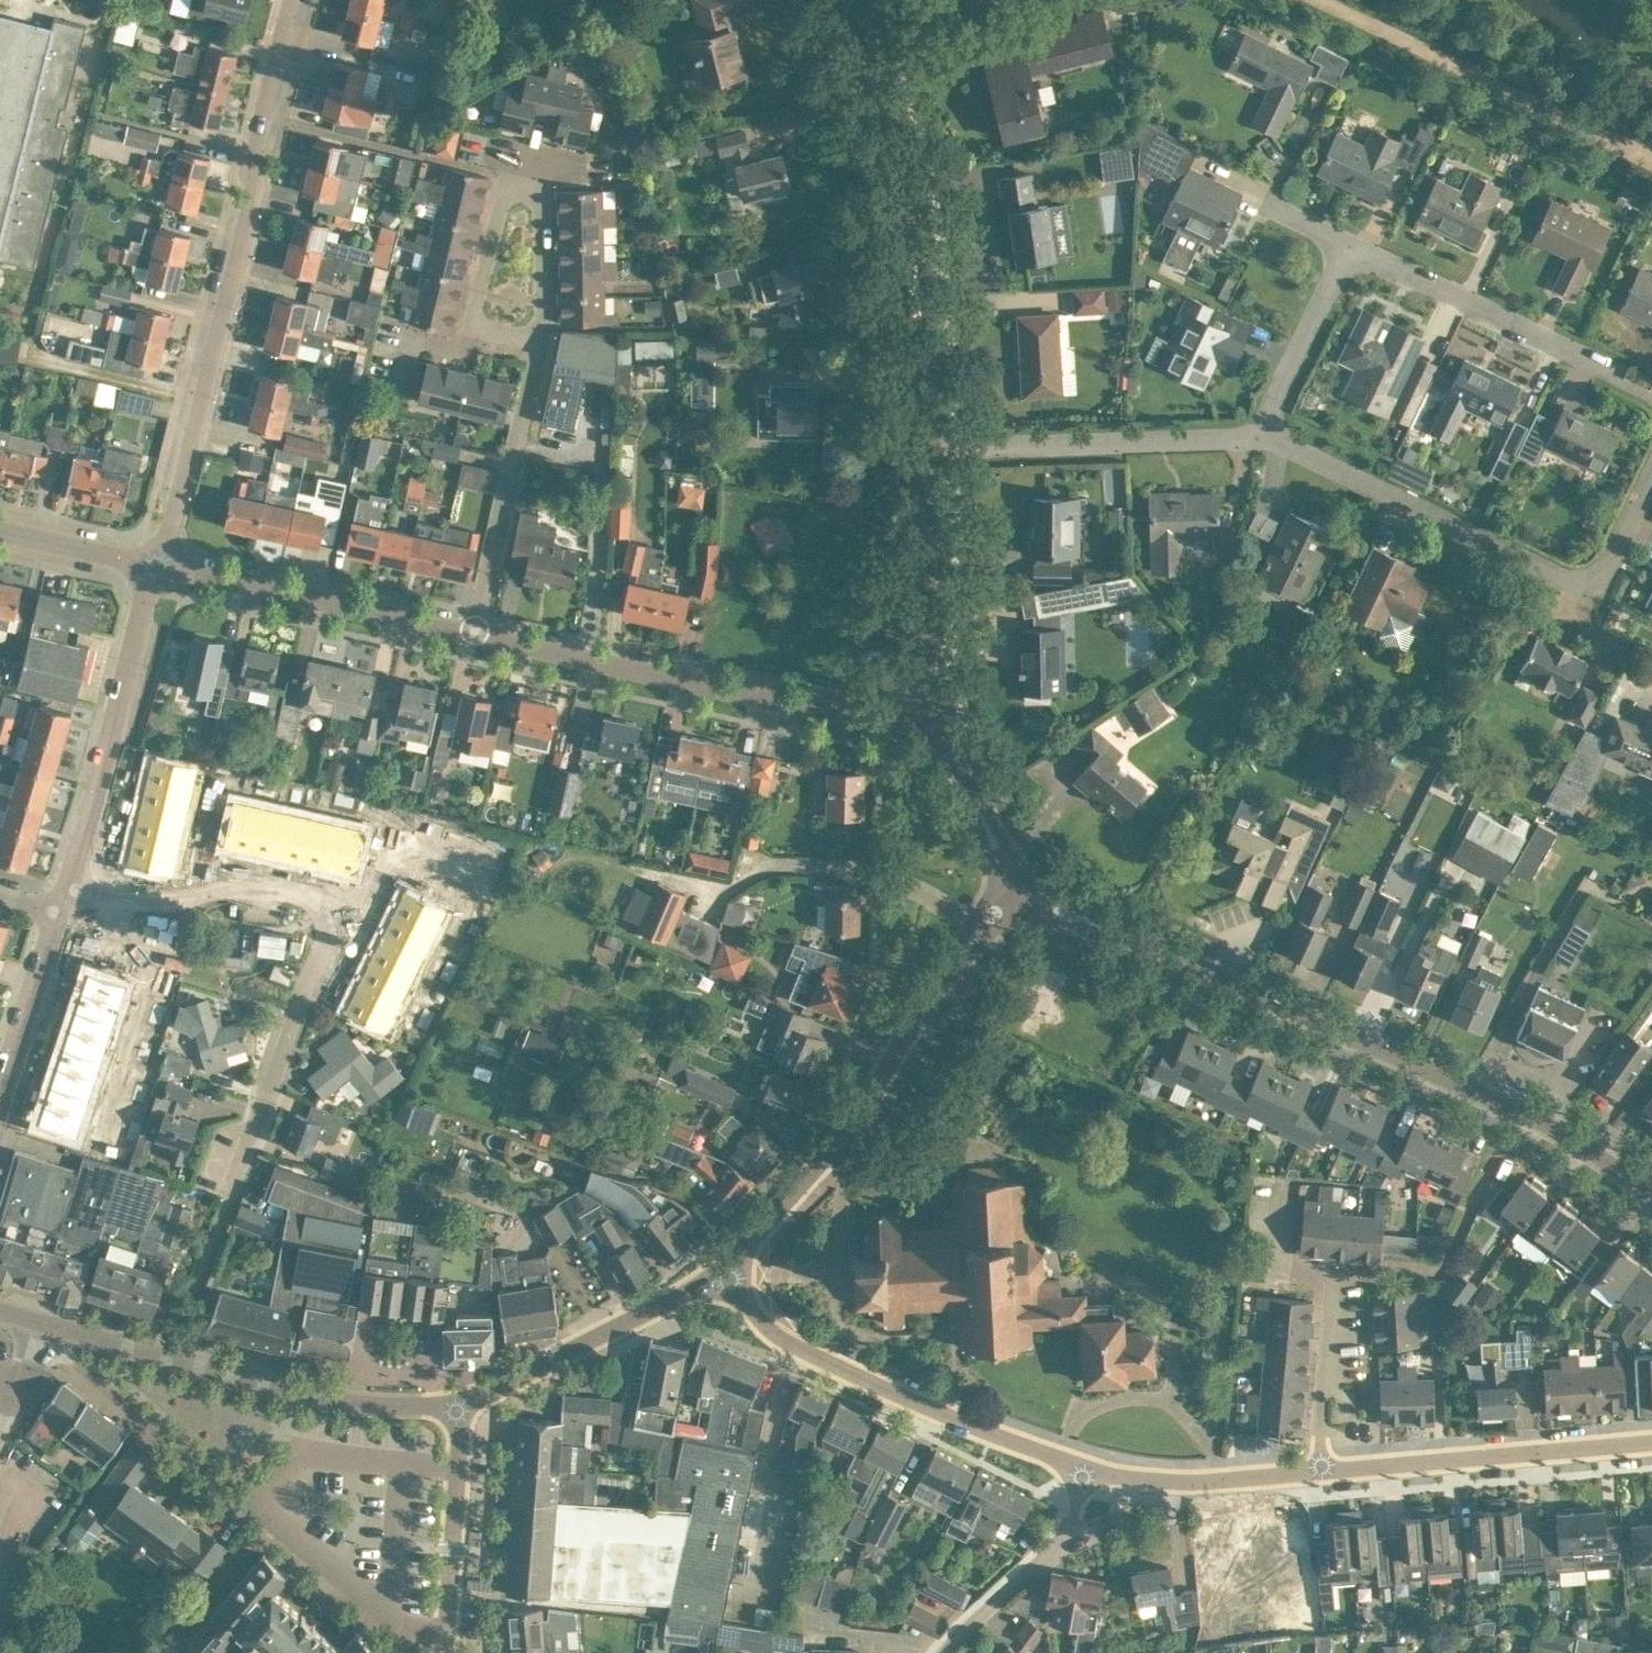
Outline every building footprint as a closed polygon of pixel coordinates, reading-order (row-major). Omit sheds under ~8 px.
[(250,0),(192,0),(189,13),(209,19),(211,10),(245,18),(250,0)] [(349,8),(380,17),(383,6),(384,0),(351,0),(349,8)] [(698,20),(703,37),(691,40),(696,59),(697,58),(703,82),(744,71),(733,29),(727,30),(723,15),(755,5),(753,0),(693,0),(698,20)] [(349,8),(342,34),(364,40),(373,43),(389,47),(396,21),(380,17),(349,8)] [(416,12),(404,9),(401,22),(413,25),(413,24),(416,12)] [(63,150),(69,126),(57,123),(61,105),(66,107),(87,24),(54,16),(49,34),(0,22),(0,135),(63,150)] [(133,43),(138,26),(120,21),(115,37),(133,43)] [(410,35),(413,25),(401,22),(398,34),(410,37),(410,35)] [(1005,138),(1026,132),(1045,127),(1031,73),(1061,65),(1050,23),(1015,32),(1019,47),(984,56),(1005,138)] [(413,25),(410,35),(420,38),(423,27),(413,24),(413,25)] [(436,32),(433,43),(444,46),(446,35),(436,32)] [(1276,133),(1285,114),(1294,95),(1295,96),(1311,64),(1245,33),(1228,69),(1229,69),(1231,65),(1271,84),(1253,122),(1276,133)] [(114,41),(111,55),(116,56),(121,58),(124,44),(114,41)] [(179,49),(176,61),(231,74),(237,53),(196,43),(194,53),(179,49)] [(437,73),(441,60),(430,57),(426,70),(437,73)] [(231,74),(176,61),(174,71),(202,78),(200,83),(227,90),(231,74)] [(336,61),(330,87),(361,94),(361,95),(376,99),(383,72),(367,68),(358,66),(336,61)] [(535,107),(548,110),(559,66),(550,64),(547,78),(528,73),(523,90),(508,86),(499,124),(529,131),(535,107)] [(559,66),(548,110),(561,113),(555,137),(585,145),(594,107),(579,103),(583,86),(564,82),(566,70),(558,69),(559,66)] [(133,85),(136,73),(116,68),(113,80),(133,85)] [(223,106),(227,90),(200,83),(198,91),(174,85),(172,94),(223,106)] [(322,99),(320,107),(324,111),(323,113),(335,116),(332,129),(366,137),(370,121),(373,108),(391,112),(393,103),(381,100),(376,99),(361,95),(361,94),(330,87),(327,98),(322,99)] [(384,87),(381,100),(393,103),(396,90),(384,87)] [(150,92),(147,102),(161,105),(163,95),(150,92)] [(218,128),(223,106),(172,94),(168,108),(192,114),(192,115),(191,121),(218,128)] [(440,116),(440,119),(454,122),(453,108),(440,116)] [(175,109),(171,122),(189,127),(191,121),(192,115),(192,114),(175,109)] [(1142,119),(1138,165),(1179,184),(1162,219),(1181,228),(1167,260),(1188,270),(1203,239),(1216,246),(1219,240),(1224,243),(1230,230),(1225,228),(1237,203),(1223,196),(1228,185),(1189,166),(1199,146),(1142,119)] [(444,121),(438,150),(457,154),(463,125),(444,121)] [(160,134),(128,125),(127,128),(120,126),(117,138),(124,140),(124,141),(156,149),(160,134)] [(1414,140),(1413,140),(1426,146),(1428,147),(1435,133),(1420,126),(1414,140)] [(1378,199),(1403,143),(1372,128),(1364,145),(1338,134),(1323,167),(1353,181),(1351,187),(1378,199)] [(744,129),(723,135),(717,136),(721,152),(733,149),(737,165),(745,197),(790,185),(782,153),(750,161),(746,146),(748,145),(744,129)] [(63,150),(0,135),(0,258),(34,266),(63,150)] [(317,138),(310,165),(341,172),(341,173),(361,178),(365,165),(344,159),(348,146),(317,138)] [(1130,145),(1100,149),(1104,179),(1134,175),(1130,145)] [(677,147),(663,150),(666,163),(680,160),(677,147)] [(144,155),(140,168),(152,171),(172,176),(204,184),(210,158),(179,150),(179,151),(171,149),(165,153),(163,159),(152,156),(151,157),(144,155)] [(302,177),(300,185),(304,188),(304,191),(317,194),(313,207),(352,216),(355,203),(361,178),(341,173),(341,172),(310,165),(307,176),(302,177)] [(418,177),(416,186),(483,202),(487,185),(486,184),(488,175),(448,166),(444,183),(418,177)] [(149,184),(152,171),(140,168),(137,181),(149,184)] [(398,171),(394,186),(408,189),(412,174),(398,171)] [(1031,172),(1022,174),(1000,177),(1006,219),(1012,218),(1018,261),(1040,258),(1056,255),(1048,203),(1036,205),(1031,172)] [(1472,245),(1481,226),(1501,186),(1475,174),(1466,194),(1436,179),(1417,218),(1472,245)] [(197,210),(204,184),(172,176),(166,202),(176,204),(197,210)] [(439,201),(435,218),(476,228),(483,202),(416,186),(413,198),(425,201),(426,198),(439,201)] [(560,199),(560,217),(615,216),(614,206),(602,206),(602,189),(561,189),(561,199),(560,199)] [(1641,209),(1645,201),(1621,190),(1616,201),(1623,205),(1625,201),(1641,209)] [(77,193),(73,207),(87,210),(90,196),(77,193)] [(634,201),(629,206),(629,213),(642,213),(641,200),(634,201)] [(1572,293),(1581,274),(1586,263),(1589,265),(1607,227),(1552,201),(1542,222),(1540,222),(1538,225),(1540,226),(1534,238),(1535,239),(1537,235),(1570,251),(1554,285),(1572,293)] [(389,203),(377,215),(388,225),(399,213),(389,203)] [(297,216),(291,242),(322,250),(365,261),(369,247),(356,244),(356,245),(345,243),(345,244),(324,239),(328,224),(297,216)] [(560,217),(561,243),(603,242),(602,225),(615,225),(615,216),(560,217)] [(419,232),(417,240),(470,253),(476,228),(435,218),(431,234),(419,232)] [(132,238),(129,248),(133,249),(153,254),(184,262),(191,235),(169,230),(159,228),(146,225),(142,241),(132,238)] [(403,237),(401,245),(415,249),(417,240),(403,237)] [(427,252),(423,269),(464,279),(470,253),(417,240),(415,249),(427,252)] [(365,262),(365,261),(322,250),(291,242),(284,268),(333,281),(339,255),(365,262)] [(561,243),(561,269),(615,268),(615,259),(603,259),(603,242),(561,243)] [(111,243),(108,256),(133,263),(150,267),(146,280),(156,282),(178,287),(178,285),(183,283),(185,276),(181,272),(184,262),(153,254),(133,249),(129,248),(121,246),(111,243)] [(61,253),(58,265),(73,268),(76,257),(61,253)] [(628,257),(618,257),(618,267),(628,267),(628,257)] [(766,301),(781,298),(786,296),(790,313),(780,311),(777,329),(806,333),(808,315),(804,315),(798,293),(824,287),(817,258),(774,269),(759,273),(766,301)] [(356,291),(354,299),(380,306),(389,268),(376,265),(369,294),(356,291)] [(561,269),(562,295),(604,295),(603,278),(616,277),(615,268),(561,269)] [(1136,268),(1133,286),(1143,288),(1146,270),(1136,268)] [(1640,268),(1621,306),(1651,321),(1651,274),(1640,268)] [(403,289),(403,291),(458,304),(464,279),(423,269),(419,285),(405,282),(406,280),(393,277),(391,286),(403,289)] [(100,298),(128,305),(132,291),(103,284),(100,298)] [(1223,285),(1219,294),(1228,298),(1233,289),(1223,285)] [(1074,312),(1105,311),(1103,287),(1072,288),(1074,312)] [(1124,287),(1107,289),(1109,310),(1126,308),(1124,287)] [(454,322),(458,304),(403,291),(401,300),(414,303),(410,321),(450,330),(452,321),(454,322)] [(278,294),(271,321),(313,331),(319,305),(278,294)] [(604,312),(604,295),(562,295),(562,322),(584,322),(616,322),(616,312),(604,312)] [(1171,340),(1159,364),(1204,385),(1216,359),(1231,366),(1244,340),(1253,321),(1214,303),(1212,307),(1186,295),(1179,311),(1184,313),(1171,340)] [(683,297),(667,301),(671,320),(688,316),(683,297)] [(370,345),(380,306),(354,299),(351,298),(346,319),(367,324),(362,343),(370,345)] [(660,298),(646,298),(646,313),(660,313),(660,298)] [(85,306),(81,319),(112,327),(115,314),(85,306)] [(140,306),(133,332),(164,339),(171,313),(150,308),(140,306)] [(1363,310),(1365,311),(1343,358),(1371,371),(1357,399),(1385,412),(1421,337),(1393,323),(1391,327),(1380,322),(1382,318),(1363,309),(1363,310)] [(1056,313),(1041,314),(1019,315),(1023,395),(1060,393),(1056,313)] [(332,349),(335,336),(271,321),(265,347),(286,352),(295,355),(299,341),(332,349)] [(112,327),(103,365),(142,374),(145,362),(158,365),(164,339),(133,332),(112,327)] [(618,331),(562,329),(542,421),(574,428),(586,374),(616,381),(618,331)] [(0,334),(0,360),(17,364),(22,338),(0,334)] [(70,337),(66,356),(87,361),(92,342),(70,337)] [(636,340),(636,357),(674,356),(673,339),(636,340)] [(692,356),(691,405),(715,405),(715,359),(731,360),(731,340),(698,339),(697,356),(692,356)] [(1120,357),(1119,371),(1130,372),(1131,358),(1120,357)] [(356,358),(351,380),(361,383),(362,381),(367,360),(356,358)] [(1446,397),(1430,430),(1448,439),(1455,425),(1464,405),(1501,423),(1520,385),(1465,358),(1446,396),(1446,397)] [(418,399),(460,410),(470,371),(427,361),(418,399)] [(618,363),(618,402),(631,402),(632,363),(618,363)] [(495,377),(470,371),(460,410),(503,420),(513,382),(509,381),(508,377),(499,375),(495,377)] [(256,377),(254,385),(258,389),(256,400),(286,407),(349,422),(352,410),(307,398),(311,384),(293,379),(293,381),(262,373),(262,374),(256,377)] [(758,393),(758,437),(781,437),(781,428),(815,428),(815,381),(782,381),(782,375),(767,375),(767,393),(758,393)] [(76,390),(97,394),(100,381),(79,377),(76,390)] [(119,388),(115,408),(149,416),(154,397),(119,388)] [(53,410),(46,445),(63,448),(65,436),(72,401),(59,398),(56,410),(53,410)] [(280,433),(286,407),(256,400),(249,425),(280,433)] [(1535,415),(1517,453),(1536,462),(1545,444),(1600,471),(1619,433),(1564,406),(1554,425),(1535,415)] [(318,424),(320,415),(306,412),(304,420),(318,424)] [(1515,422),(1503,445),(1516,450),(1527,427),(1515,422)] [(0,479),(8,446),(12,429),(0,427),(0,479)] [(712,446),(711,428),(689,429),(690,447),(712,446)] [(284,448),(340,461),(343,446),(288,432),(284,448)] [(362,433),(356,458),(376,463),(381,437),(362,433)] [(65,436),(63,448),(72,450),(74,438),(65,436)] [(423,437),(422,445),(426,451),(433,453),(435,441),(436,439),(423,437)] [(432,455),(458,461),(461,446),(435,441),(433,453),(432,455)] [(8,446),(0,479),(29,485),(31,472),(43,474),(47,455),(8,446)] [(102,466),(95,500),(124,506),(132,473),(136,474),(141,454),(106,446),(102,466)] [(272,469),(274,456),(242,449),(239,461),(272,469)] [(297,452),(295,462),(304,464),(306,454),(297,452)] [(1399,454),(1389,474),(1405,481),(1414,461),(1413,461),(1401,455),(1399,454)] [(66,493),(95,500),(102,466),(91,464),(92,459),(75,455),(71,472),(66,493)] [(1498,457),(1490,472),(1502,478),(1510,462),(1498,457)] [(484,466),(462,461),(457,484),(479,489),(484,466)] [(294,507),(287,538),(319,545),(325,514),(329,498),(335,499),(339,479),(312,473),(309,489),(318,491),(317,495),(313,511),(294,507)] [(682,473),(680,481),(694,483),(695,475),(682,473)] [(406,498),(421,502),(424,488),(425,488),(427,479),(411,475),(406,498)] [(613,496),(610,534),(629,536),(631,497),(632,497),(633,476),(620,475),(619,496),(613,496)] [(226,524),(257,531),(264,500),(245,496),(248,480),(237,477),(233,493),(226,524)] [(424,488),(421,502),(438,506),(441,492),(425,488),(424,488)] [(1150,493),(1151,517),(1152,535),(1153,535),(1155,570),(1183,569),(1183,552),(1178,552),(1177,535),(1212,533),(1211,517),(1218,517),(1217,494),(1170,495),(1170,492),(1150,493)] [(353,520),(346,551),(377,558),(384,527),(388,509),(369,505),(371,498),(359,495),(354,520),(353,520)] [(1070,563),(1071,520),(1071,498),(1034,497),(1033,532),(1024,531),(1024,551),(1062,552),(1061,566),(1035,565),(1035,579),(1072,580),(1072,563),(1070,563)] [(264,500),(257,531),(287,538),(294,507),(264,500)] [(1252,526),(1272,536),(1281,517),(1261,507),(1252,526)] [(527,564),(523,581),(543,585),(545,575),(574,582),(581,550),(553,544),(556,527),(537,523),(539,513),(521,510),(510,560),(527,564)] [(1300,598),(1323,550),(1332,530),(1291,511),(1258,578),(1300,598)] [(772,521),(755,530),(768,553),(783,545),(772,521)] [(384,527),(377,558),(408,565),(414,533),(384,527)] [(445,540),(438,571),(469,578),(476,547),(479,531),(467,528),(464,544),(445,540)] [(414,533),(408,565),(438,571),(445,540),(414,533)] [(697,567),(692,592),(712,596),(717,570),(719,541),(699,540),(697,567)] [(628,590),(623,611),(652,618),(661,579),(662,574),(659,574),(664,554),(665,548),(630,541),(625,566),(633,568),(628,590)] [(1425,614),(1416,610),(1429,583),(1410,574),(1414,565),(1374,545),(1343,609),(1382,628),(1379,635),(1401,645),(1409,629),(1421,635),(1432,631),(1425,614)] [(1104,577),(1102,564),(1083,567),(1086,581),(1104,577)] [(1131,573),(1106,577),(1110,601),(1131,598),(1143,587),(1131,573)] [(661,579),(652,618),(681,624),(686,603),(688,595),(675,592),(678,582),(661,579)] [(8,628),(11,615),(21,617),(23,609),(25,600),(20,599),(22,586),(0,581),(0,626),(8,628)] [(1158,582),(1151,588),(1162,599),(1168,593),(1158,582)] [(1068,586),(1022,594),(1026,614),(1060,607),(1061,611),(1072,608),(1068,586)] [(31,629),(23,661),(22,667),(78,690),(88,645),(76,642),(79,627),(91,630),(97,603),(40,590),(35,612),(31,629)] [(1288,620),(1279,638),(1299,648),(1307,630),(1302,627),(1288,620)] [(31,629),(17,626),(10,657),(23,661),(31,629)] [(1062,628),(1024,629),(1024,669),(1019,669),(1020,690),(1025,690),(1025,700),(1050,700),(1050,690),(1063,690),(1062,628)] [(186,649),(183,664),(190,666),(185,687),(209,692),(205,711),(219,714),(224,693),(229,669),(234,648),(221,645),(222,640),(197,634),(194,646),(193,650),(187,649),(186,649)] [(1553,642),(1537,634),(1519,667),(1536,675),(1534,679),(1551,688),(1553,684),(1570,693),(1570,692),(1578,696),(1568,716),(1584,724),(1600,694),(1576,681),(1587,660),(1570,651),(1572,648),(1555,639),(1553,642)] [(229,669),(224,693),(237,696),(248,698),(251,685),(271,690),(274,674),(279,652),(247,645),(242,672),(229,669)] [(1,655),(0,657),(0,681),(76,700),(78,690),(22,667),(23,661),(10,657),(1,655)] [(275,737),(294,741),(301,707),(332,713),(342,666),(310,659),(302,698),(284,694),(275,737)] [(342,666),(332,713),(350,717),(351,711),(364,714),(365,714),(368,700),(374,673),(342,666)] [(386,701),(378,737),(399,741),(402,725),(409,727),(407,737),(431,742),(437,712),(432,711),(437,687),(405,680),(400,704),(386,701)] [(1147,688),(1120,706),(1129,719),(1145,709),(1154,722),(1165,715),(1147,688)] [(11,729),(16,716),(7,714),(13,696),(5,693),(0,708),(0,726),(11,729)] [(435,755),(434,755),(433,762),(447,765),(451,744),(492,753),(496,732),(484,729),(490,699),(462,693),(453,734),(440,731),(435,755)] [(557,705),(522,697),(517,722),(499,718),(496,732),(492,753),(490,762),(508,766),(513,740),(547,748),(557,705)] [(40,703),(31,735),(62,744),(71,712),(40,703)] [(263,704),(259,724),(272,727),(277,707),(266,705),(263,704)] [(1645,728),(1617,716),(1603,749),(1642,765),(1640,769),(1651,774),(1651,710),(1645,728)] [(375,753),(382,718),(365,714),(364,714),(359,734),(360,734),(357,749),(375,753)] [(633,754),(635,745),(636,743),(640,723),(606,716),(605,720),(589,717),(583,743),(633,754)] [(0,726),(0,739),(7,742),(11,729),(0,726)] [(682,783),(698,786),(708,738),(681,733),(677,752),(656,747),(654,756),(653,758),(646,792),(661,796),(661,794),(678,798),(682,783)] [(31,735),(22,765),(53,774),(62,744),(31,735)] [(708,738),(698,786),(716,790),(732,794),(728,816),(740,819),(754,753),(734,749),(735,744),(708,738)] [(635,745),(633,754),(653,758),(654,756),(656,747),(636,743),(635,745)] [(1094,757),(1075,779),(1088,790),(1090,788),(1121,814),(1135,797),(1147,784),(1118,759),(1120,756),(1105,744),(1094,757)] [(757,754),(753,776),(750,789),(766,792),(773,757),(757,754)] [(151,756),(145,783),(191,793),(197,767),(151,756)] [(322,785),(343,790),(346,775),(344,774),(347,764),(331,760),(329,771),(326,770),(322,785)] [(22,765),(13,795),(44,805),(53,774),(22,765)] [(550,810),(570,814),(579,769),(560,765),(550,810)] [(830,771),(830,793),(829,814),(861,814),(862,772),(830,771)] [(1442,773),(1436,784),(1447,789),(1449,786),(1452,787),(1455,781),(1453,780),(1453,778),(1442,773)] [(363,776),(347,784),(352,792),(365,796),(369,786),(363,776)] [(1342,776),(1330,801),(1342,808),(1355,782),(1342,776)] [(259,778),(256,791),(265,793),(268,780),(259,778)] [(268,780),(265,793),(273,795),(276,782),(268,780)] [(145,783),(140,809),(186,819),(191,793),(145,783)] [(293,786),(290,799),(299,801),(302,788),(293,786)] [(215,790),(213,798),(226,801),(228,793),(215,790)] [(337,791),(334,804),(343,806),(346,793),(337,791)] [(346,793),(343,806),(351,808),(354,795),(346,793)] [(1344,815),(1358,823),(1366,808),(1358,804),(1362,797),(1355,793),(1344,815)] [(13,795),(3,826),(35,835),(44,805),(13,795)] [(1552,795),(1548,803),(1556,808),(1561,799),(1552,795)] [(213,798),(211,807),(224,810),(226,801),(213,798)] [(236,799),(226,845),(252,851),(262,805),(236,799)] [(1232,820),(1220,847),(1211,867),(1239,879),(1235,888),(1249,894),(1259,873),(1271,878),(1261,900),(1275,906),(1286,883),(1290,885),(1289,886),(1294,899),(1329,821),(1290,802),(1273,839),(1232,820)] [(262,805),(252,851),(277,857),(288,811),(262,805)] [(140,809),(134,834),(180,845),(186,819),(140,809)] [(288,811),(277,857),(303,863),(313,816),(288,811)] [(1479,811),(1453,855),(1499,881),(1532,822),(1514,812),(1506,827),(1479,811)] [(313,816),(303,863),(329,868),(339,822),(313,816)] [(757,847),(762,822),(747,819),(743,844),(757,847)] [(339,822),(329,868),(355,874),(365,828),(339,822)] [(1556,832),(1538,822),(1512,869),(1530,879),(1556,832)] [(35,835),(3,826),(0,837),(0,860),(25,867),(35,835)] [(134,834),(128,861),(174,872),(180,845),(134,834)] [(203,841),(201,850),(214,853),(216,844),(203,841)] [(544,847),(533,854),(542,868),(552,862),(544,847)] [(731,858),(688,849),(684,867),(727,876),(731,858)] [(201,850),(199,858),(212,861),(214,853),(201,850)] [(1360,880),(1359,879),(1342,918),(1356,924),(1373,886),(1374,886),(1376,881),(1362,875),(1360,880)] [(1616,875),(1610,884),(1618,890),(1624,881),(1616,875)] [(638,928),(670,942),(684,910),(680,908),(687,892),(658,880),(653,894),(637,887),(625,915),(640,922),(638,928)] [(858,884),(836,883),(829,883),(828,928),(857,929),(858,884)] [(1301,917),(1300,917),(1285,950),(1313,962),(1328,930),(1317,924),(1331,894),(1315,886),(1301,917)] [(1378,889),(1368,911),(1354,942),(1339,974),(1367,987),(1388,941),(1382,937),(1399,898),(1378,889)] [(404,890),(392,915),(434,936),(446,911),(404,890)] [(684,910),(670,942),(711,960),(719,925),(684,910)] [(392,915),(380,939),(422,959),(434,936),(392,915)] [(8,922),(0,919),(0,947),(8,922)] [(1575,921),(1554,957),(1570,966),(1590,930),(1575,921)] [(472,924),(468,932),(480,937),(483,930),(472,924)] [(1497,939),(1475,929),(1462,958),(1474,963),(1480,950),(1490,955),(1497,939)] [(1448,974),(1456,955),(1458,951),(1457,951),(1461,941),(1441,932),(1437,942),(1428,938),(1426,942),(1421,940),(1414,957),(1413,957),(1398,991),(1426,1004),(1441,971),(1448,974)] [(738,982),(753,953),(725,938),(710,968),(738,982)] [(380,939),(368,962),(411,983),(422,959),(380,939)] [(842,954),(796,940),(790,953),(804,959),(789,997),(810,1005),(812,1000),(843,1012),(855,983),(842,978),(844,972),(836,968),(842,954)] [(446,961),(442,969),(454,975),(458,967),(446,961)] [(294,970),(275,962),(270,974),(289,982),(294,970)] [(368,962),(357,986),(399,1007),(411,983),(368,962)] [(1470,976),(1461,995),(1452,1015),(1480,1028),(1498,989),(1495,988),(1502,973),(1482,964),(1475,979),(1470,976)] [(442,969),(438,977),(450,983),(454,975),(442,969)] [(93,971),(87,990),(126,1003),(132,984),(93,971)] [(1548,1052),(1553,1051),(1563,1055),(1585,1006),(1539,985),(1516,1034),(1524,1038),(1526,1040),(1528,1044),(1530,1047),(1533,1049),(1536,1051),(1540,1052),(1544,1052),(1548,1052)] [(357,986),(344,1010),(387,1031),(399,1007),(357,986)] [(87,990),(81,1009),(120,1021),(126,1003),(87,990)] [(1638,1014),(1651,1025),(1651,1024),(1651,995),(1638,1014)] [(197,1031),(198,1034),(205,1058),(209,1069),(228,1063),(225,1052),(247,1045),(244,1037),(246,1037),(245,1033),(243,1033),(240,1021),(223,1026),(219,1013),(212,1015),(207,998),(189,1003),(190,1008),(176,1007),(174,1026),(188,1028),(192,1032),(197,1031)] [(765,1021),(757,1040),(777,1049),(775,1054),(792,1061),(812,1069),(825,1036),(807,1029),(812,1015),(792,1007),(774,999),(766,1017),(765,1021)] [(153,1002),(150,1011),(163,1015),(164,1011),(166,1006),(153,1002)] [(423,1008),(419,1016),(431,1022),(434,1014),(423,1008)] [(81,1009),(75,1028),(114,1040),(120,1021),(81,1009)] [(150,1011),(148,1019),(160,1023),(163,1015),(150,1011)] [(578,1017),(565,1012),(557,1032),(570,1038),(578,1017)] [(419,1016),(415,1024),(427,1030),(431,1022),(419,1016)] [(1169,1074),(1193,1085),(1213,1041),(1194,1033),(1195,1029),(1189,1026),(1178,1050),(1166,1044),(1152,1073),(1166,1080),(1169,1074)] [(75,1028),(69,1046),(107,1059),(114,1040),(75,1028)] [(531,1028),(523,1047),(534,1051),(532,1056),(545,1061),(547,1057),(559,1061),(567,1042),(554,1037),(556,1033),(543,1028),(541,1032),(531,1028)] [(368,1058),(358,1046),(344,1029),(320,1047),(330,1059),(309,1075),(324,1093),(341,1080),(349,1073),(370,1099),(402,1074),(388,1056),(374,1067),(368,1059),(368,1058)] [(1592,1077),(1596,1080),(1595,1083),(1601,1088),(1605,1086),(1617,1095),(1651,1048),(1651,1047),(1628,1029),(1592,1077)] [(141,1040),(138,1048),(150,1052),(153,1044),(141,1040)] [(1148,1041),(1143,1053),(1154,1058),(1160,1046),(1148,1041)] [(1230,1049),(1213,1041),(1193,1085),(1216,1095),(1213,1101),(1226,1107),(1239,1078),(1227,1072),(1238,1048),(1232,1046),(1230,1049)] [(69,1046),(63,1065),(101,1078),(107,1059),(69,1046)] [(193,1057),(161,1046),(159,1050),(167,1053),(162,1066),(187,1074),(193,1057)] [(138,1048),(135,1056),(148,1061),(150,1052),(138,1048)] [(408,1052),(405,1060),(416,1065),(420,1058),(421,1055),(410,1049),(408,1052)] [(1239,1078),(1226,1107),(1240,1113),(1242,1107),(1265,1118),(1285,1074),(1267,1066),(1269,1062),(1262,1059),(1251,1083),(1239,1078)] [(477,1063),(473,1072),(489,1078),(492,1069),(477,1063)] [(63,1065),(56,1084),(95,1097),(101,1078),(63,1065)] [(162,1067),(159,1074),(169,1077),(171,1069),(162,1066),(162,1067)] [(680,1083),(679,1084),(727,1104),(735,1086),(686,1066),(680,1083)] [(805,1085),(773,1072),(765,1090),(754,1085),(749,1097),(783,1111),(781,1115),(791,1119),(798,1103),(804,1101),(808,1092),(805,1086),(805,1085)] [(1303,1082),(1285,1074),(1265,1118),(1288,1129),(1286,1134),(1299,1140),(1312,1111),(1301,1105),(1312,1082),(1305,1079),(1303,1082)] [(136,1080),(134,1088),(146,1092),(147,1089),(149,1084),(136,1080)] [(192,1089),(171,1082),(168,1081),(164,1096),(157,1094),(145,1131),(157,1135),(156,1138),(172,1143),(168,1155),(183,1160),(190,1139),(193,1140),(197,1127),(194,1126),(197,1120),(179,1113),(182,1103),(186,1105),(192,1089)] [(532,1083),(529,1092),(545,1098),(548,1090),(532,1083)] [(56,1084),(50,1103),(89,1115),(95,1097),(56,1084)] [(1325,1116),(1312,1111),(1299,1140),(1313,1146),(1319,1133),(1343,1144),(1363,1099),(1344,1091),(1346,1087),(1339,1084),(1325,1116)] [(134,1088),(131,1097),(143,1101),(146,1092),(134,1088)] [(435,1131),(442,1110),(403,1096),(395,1117),(435,1131)] [(1380,1107),(1363,1099),(1343,1144),(1365,1154),(1363,1159),(1377,1166),(1390,1136),(1378,1130),(1388,1107),(1382,1104),(1380,1107)] [(50,1103),(44,1122),(83,1134),(89,1115),(50,1103)] [(284,1141),(305,1149),(310,1151),(316,1134),(334,1141),(344,1115),(312,1103),(307,1115),(296,1111),(284,1141)] [(747,1126),(731,1112),(718,1127),(733,1141),(725,1151),(758,1180),(789,1144),(756,1115),(747,1126)] [(664,1131),(664,1133),(688,1143),(693,1129),(669,1119),(669,1120),(661,1117),(657,1128),(664,1131)] [(394,1119),(386,1142),(444,1163),(452,1140),(394,1119)] [(129,1123),(128,1128),(140,1132),(143,1124),(130,1120),(129,1123)] [(1390,1136),(1377,1166),(1399,1176),(1403,1166),(1421,1174),(1439,1134),(1413,1123),(1404,1142),(1390,1136)] [(128,1128),(125,1136),(137,1140),(140,1132),(128,1128)] [(704,1150),(657,1133),(651,1150),(661,1154),(693,1165),(692,1166),(709,1181),(701,1190),(710,1198),(727,1212),(754,1182),(737,1167),(728,1160),(722,1167),(714,1160),(709,1158),(703,1153),(704,1150)] [(1439,1134),(1421,1174),(1439,1183),(1435,1192),(1457,1202),(1470,1173),(1456,1166),(1465,1146),(1439,1134)] [(16,1148),(8,1173),(72,1192),(80,1167),(79,1167),(16,1148)] [(135,1148),(129,1166),(140,1168),(145,1151),(135,1148)] [(608,1148),(603,1164),(633,1174),(638,1158),(608,1148)] [(80,1167),(72,1192),(64,1217),(55,1247),(59,1249),(46,1290),(79,1301),(85,1280),(91,1257),(95,1243),(97,1243),(121,1164),(117,1163),(83,1153),(79,1167),(80,1167)] [(321,1171),(350,1182),(358,1185),(362,1175),(354,1172),(356,1166),(327,1155),(321,1171)] [(95,1243),(91,1257),(99,1260),(89,1291),(120,1302),(133,1263),(144,1233),(167,1176),(139,1170),(140,1168),(129,1166),(129,1167),(127,1166),(128,1165),(121,1164),(97,1243),(95,1243)] [(631,1178),(609,1171),(593,1166),(585,1189),(616,1211),(616,1210),(643,1243),(648,1239),(665,1260),(689,1241),(681,1231),(696,1219),(686,1206),(670,1198),(660,1205),(642,1185),(642,1178),(631,1178)] [(1035,1324),(1033,1297),(1033,1282),(1031,1281),(1039,1270),(1047,1272),(1048,1269),(1040,1267),(1039,1251),(1047,1248),(1046,1246),(1038,1248),(1029,1239),(1030,1237),(1029,1220),(1023,1220),(1021,1178),(1006,1179),(1006,1177),(1004,1177),(1003,1166),(966,1167),(966,1179),(964,1179),(964,1181),(955,1181),(956,1204),(945,1205),(946,1226),(909,1229),(900,1229),(899,1213),(879,1214),(879,1230),(865,1231),(866,1254),(860,1255),(852,1248),(848,1252),(856,1259),(857,1279),(850,1287),(854,1291),(861,1283),(867,1283),(868,1306),(883,1305),(884,1321),(905,1320),(904,1304),(950,1301),(951,1321),(948,1324),(950,1327),(954,1324),(962,1323),(963,1346),(972,1345),(973,1347),(1016,1345),(1016,1343),(1030,1342),(1029,1324),(1035,1324)] [(8,1173),(1,1198),(64,1217),(72,1192),(8,1173)] [(256,1299),(245,1341),(290,1352),(292,1343),(295,1331),(301,1310),(304,1311),(302,1323),(298,1345),(350,1355),(358,1313),(357,1313),(359,1302),(362,1280),(364,1267),(367,1250),(374,1198),(348,1188),(320,1177),(319,1178),(315,1190),(273,1174),(272,1176),(276,1177),(269,1196),(265,1194),(265,1196),(289,1205),(271,1303),(256,1299)] [(133,1263),(120,1302),(152,1312),(174,1243),(180,1245),(192,1209),(170,1201),(177,1187),(167,1182),(169,1177),(167,1176),(144,1233),(133,1263)] [(1501,1184),(1482,1210),(1494,1219),(1502,1208),(1522,1223),(1533,1208),(1546,1192),(1542,1189),(1546,1185),(1532,1176),(1529,1180),(1524,1176),(1512,1192),(1501,1184)] [(384,1181),(378,1199),(382,1200),(404,1209),(411,1191),(384,1181)] [(1309,1252),(1326,1254),(1333,1185),(1320,1184),(1319,1198),(1322,1199),(1321,1211),(1304,1209),(1300,1250),(1309,1251),(1309,1252)] [(1333,1185),(1326,1254),(1344,1256),(1344,1254),(1353,1255),(1357,1214),(1340,1212),(1342,1186),(1333,1185)] [(1357,1214),(1353,1255),(1361,1256),(1361,1257),(1379,1259),(1386,1190),(1373,1189),(1372,1203),(1375,1203),(1374,1216),(1357,1214)] [(537,1215),(535,1216),(550,1242),(570,1231),(554,1204),(553,1205),(534,1197),(531,1206),(537,1215)] [(5,1232),(27,1238),(55,1247),(64,1217),(1,1198),(0,1201),(0,1225),(7,1227),(5,1232)] [(359,1302),(402,1308),(416,1213),(404,1209),(382,1200),(378,1199),(374,1198),(367,1250),(364,1267),(362,1280),(359,1302)] [(1561,1203),(1557,1200),(1545,1216),(1533,1208),(1522,1223),(1517,1229),(1550,1253),(1577,1215),(1574,1213),(1577,1208),(1564,1199),(1561,1203)] [(1443,1203),(1437,1215),(1447,1220),(1453,1208),(1443,1203)] [(242,1204),(235,1220),(260,1231),(267,1214),(242,1204)] [(1580,1216),(1577,1215),(1550,1253),(1581,1277),(1597,1254),(1586,1246),(1598,1230),(1593,1226),(1596,1222),(1583,1212),(1580,1216)] [(416,1213),(402,1308),(444,1314),(445,1308),(447,1292),(448,1290),(449,1279),(492,1286),(491,1242),(418,1214),(416,1213)] [(607,1256),(614,1268),(625,1287),(650,1272),(633,1242),(635,1241),(626,1226),(625,1227),(620,1218),(612,1223),(607,1214),(593,1222),(611,1253),(607,1256)] [(15,1275),(27,1238),(5,1232),(0,1230),(0,1274),(14,1279),(15,1275)] [(27,1238),(15,1275),(47,1285),(45,1290),(46,1290),(59,1249),(55,1247),(27,1238)] [(1581,1277),(1578,1282),(1589,1290),(1597,1278),(1618,1293),(1641,1261),(1638,1259),(1642,1254),(1629,1245),(1626,1250),(1620,1246),(1608,1263),(1597,1254),(1581,1277)] [(558,1319),(555,1297),(552,1280),(550,1281),(548,1268),(521,1273),(517,1251),(499,1254),(505,1288),(498,1289),(504,1328),(558,1319)] [(1618,1293),(1638,1308),(1630,1318),(1642,1327),(1651,1313),(1651,1262),(1646,1258),(1644,1263),(1641,1261),(1618,1293)] [(1458,1271),(1443,1292),(1462,1305),(1477,1285),(1458,1271)] [(1488,1278),(1473,1297),(1490,1311),(1505,1292),(1488,1278)] [(1578,1282),(1573,1288),(1584,1296),(1589,1290),(1578,1282)] [(216,1289),(205,1330),(245,1341),(256,1299),(221,1290),(216,1289)] [(447,1292),(445,1308),(455,1309),(457,1291),(448,1290),(447,1292)] [(1373,1301),(1374,1319),(1428,1316),(1428,1307),(1415,1307),(1414,1290),(1374,1292),(1374,1301),(1373,1301)] [(1084,1294),(1033,1297),(1035,1324),(1083,1322),(1086,1380),(1124,1378),(1124,1371),(1153,1370),(1150,1331),(1121,1332),(1121,1317),(1114,1317),(1114,1302),(1084,1303),(1084,1294)] [(1269,1306),(1268,1323),(1308,1327),(1309,1318),(1311,1318),(1312,1300),(1290,1298),(1258,1295),(1257,1304),(1269,1306)] [(457,1324),(444,1324),(445,1359),(452,1359),(452,1365),(487,1364),(486,1358),(493,1358),(493,1322),(492,1322),(492,1312),(457,1313),(457,1324)] [(1642,1327),(1639,1331),(1651,1337),(1651,1313),(1642,1327)] [(1441,1315),(1428,1316),(1429,1325),(1429,1331),(1442,1331),(1441,1324),(1441,1315)] [(1417,1326),(1429,1325),(1428,1316),(1374,1319),(1375,1337),(1376,1337),(1377,1346),(1418,1344),(1417,1326)] [(1254,1339),(1253,1348),(1307,1353),(1309,1335),(1308,1335),(1308,1327),(1268,1323),(1266,1340),(1254,1339)] [(1529,1326),(1516,1327),(1517,1338),(1500,1339),(1501,1357),(1486,1357),(1487,1380),(1476,1381),(1478,1414),(1505,1413),(1505,1414),(1514,1414),(1514,1412),(1516,1412),(1514,1379),(1504,1379),(1504,1365),(1531,1365),(1530,1340),(1529,1330),(1529,1326)] [(1544,1326),(1529,1326),(1529,1330),(1530,1340),(1545,1339),(1544,1326)] [(1236,1335),(1235,1346),(1251,1347),(1252,1336),(1236,1335)] [(689,1369),(685,1389),(698,1394),(696,1406),(711,1409),(714,1395),(716,1380),(729,1347),(702,1336),(689,1369)] [(625,1399),(624,1399),(619,1423),(625,1424),(664,1432),(671,1434),(672,1432),(672,1431),(675,1417),(689,1347),(650,1339),(633,1423),(622,1420),(625,1399)] [(766,1362),(729,1347),(716,1380),(714,1395),(711,1409),(708,1426),(704,1438),(725,1442),(732,1402),(747,1408),(753,1394),(766,1362)] [(1264,1358),(1263,1375),(1282,1377),(1303,1379),(1304,1371),(1305,1371),(1307,1353),(1253,1348),(1252,1357),(1264,1358)] [(1235,1349),(1234,1358),(1248,1359),(1249,1350),(1235,1349)] [(1596,1365),(1599,1405),(1607,1405),(1607,1406),(1626,1405),(1622,1351),(1612,1352),(1613,1364),(1596,1365)] [(1634,1353),(1636,1388),(1637,1410),(1639,1409),(1638,1401),(1651,1400),(1651,1352),(1634,1353)] [(1555,1410),(1573,1409),(1569,1354),(1560,1355),(1561,1367),(1543,1368),(1544,1387),(1546,1409),(1555,1408),(1555,1410)] [(1569,1354),(1573,1409),(1590,1408),(1590,1406),(1599,1405),(1596,1365),(1579,1366),(1578,1354),(1569,1354)] [(1406,1364),(1397,1364),(1397,1378),(1379,1379),(1380,1419),(1389,1419),(1389,1420),(1407,1420),(1406,1364)] [(1416,1364),(1406,1364),(1407,1420),(1425,1420),(1425,1418),(1434,1418),(1434,1377),(1416,1378),(1416,1364)] [(1302,1388),(1303,1379),(1282,1377),(1263,1375),(1261,1392),(1249,1391),(1248,1400),(1302,1405),(1304,1388),(1302,1388)] [(39,1415),(26,1432),(51,1450),(64,1433),(88,1399),(63,1380),(48,1400),(38,1414),(39,1415)] [(810,1474),(811,1467),(816,1436),(812,1435),(830,1396),(801,1383),(787,1413),(802,1419),(798,1428),(792,1463),(777,1457),(774,1467),(810,1474)] [(563,1392),(561,1419),(587,1420),(609,1422),(611,1397),(611,1396),(563,1392)] [(88,1399),(64,1433),(71,1438),(104,1462),(116,1446),(126,1432),(129,1428),(96,1404),(88,1399)] [(1237,1399),(1236,1414),(1247,1415),(1247,1409),(1248,1400),(1237,1399)] [(842,1443),(856,1450),(867,1428),(870,1415),(838,1400),(822,1433),(824,1434),(823,1436),(822,1441),(824,1445),(838,1452),(842,1443)] [(1248,1400),(1247,1409),(1259,1411),(1258,1428),(1299,1432),(1299,1423),(1300,1423),(1302,1405),(1248,1400)] [(862,1541),(863,1539),(864,1534),(887,1491),(914,1437),(870,1415),(867,1428),(856,1450),(857,1450),(848,1468),(848,1472),(849,1475),(852,1475),(853,1475),(854,1473),(869,1481),(844,1532),(862,1541)] [(520,1416),(516,1464),(577,1469),(579,1443),(562,1442),(564,1419),(520,1416)] [(678,1432),(672,1431),(672,1432),(682,1434),(704,1438),(708,1426),(681,1420),(678,1432)] [(625,1424),(622,1441),(661,1449),(656,1471),(661,1472),(674,1474),(682,1436),(671,1434),(664,1432),(625,1424)] [(745,1429),(742,1445),(758,1449),(761,1432),(745,1429)] [(662,1479),(659,1509),(744,1516),(758,1449),(742,1445),(725,1442),(704,1438),(682,1434),(682,1436),(674,1474),(676,1474),(675,1476),(677,1476),(676,1480),(662,1479)] [(70,1529),(68,1535),(71,1543),(76,1547),(84,1547),(90,1543),(98,1531),(109,1516),(144,1542),(135,1555),(152,1567),(162,1555),(170,1543),(191,1557),(197,1562),(209,1570),(227,1545),(203,1528),(201,1532),(133,1483),(155,1453),(135,1439),(122,1457),(79,1517),(70,1529)] [(935,1447),(916,1485),(912,1493),(951,1513),(958,1498),(964,1486),(974,1467),(935,1447)] [(516,1464),(514,1496),(556,1500),(582,1502),(585,1470),(577,1469),(516,1464)] [(954,1514),(974,1523),(997,1478),(977,1469),(954,1514)] [(997,1478),(974,1523),(974,1524),(973,1527),(993,1537),(1003,1518),(1017,1525),(1032,1496),(997,1478)] [(850,1485),(847,1496),(854,1499),(859,1489),(850,1485)] [(864,1534),(863,1539),(865,1534),(887,1544),(908,1501),(887,1491),(864,1534)] [(670,1605),(666,1622),(701,1626),(702,1619),(718,1621),(722,1621),(744,1516),(659,1509),(582,1502),(556,1500),(514,1496),(513,1497),(514,1497),(506,1591),(670,1605)] [(1473,1527),(1461,1529),(1463,1559),(1464,1572),(1464,1575),(1477,1574),(1477,1569),(1500,1567),(1500,1561),(1494,1497),(1484,1498),(1484,1508),(1471,1509),(1473,1527)] [(1505,1497),(1494,1497),(1500,1561),(1545,1557),(1543,1535),(1542,1522),(1521,1523),(1520,1505),(1506,1506),(1505,1497)] [(1427,1567),(1428,1575),(1464,1572),(1463,1559),(1461,1529),(1448,1530),(1447,1511),(1433,1513),(1432,1503),(1422,1504),(1427,1567)] [(1412,1514),(1398,1516),(1400,1534),(1388,1535),(1392,1578),(1405,1577),(1404,1568),(1427,1567),(1422,1504),(1411,1505),(1412,1514)] [(1579,1505),(1583,1550),(1584,1550),(1585,1565),(1608,1562),(1623,1561),(1622,1551),(1620,1530),(1606,1531),(1604,1507),(1595,1508),(1595,1504),(1579,1505)] [(1545,1557),(1546,1567),(1560,1566),(1559,1552),(1583,1550),(1579,1505),(1564,1507),(1564,1510),(1555,1511),(1557,1534),(1543,1535),(1545,1557)] [(1354,1561),(1355,1570),(1360,1569),(1362,1571),(1371,1570),(1373,1568),(1377,1567),(1378,1582),(1380,1582),(1381,1582),(1390,1581),(1392,1581),(1392,1578),(1388,1535),(1376,1536),(1374,1518),(1350,1520),(1354,1561)] [(1350,1520),(1326,1522),(1327,1540),(1315,1541),(1319,1580),(1319,1582),(1322,1599),(1333,1597),(1332,1582),(1355,1580),(1355,1570),(1354,1561),(1350,1520)] [(1635,1546),(1636,1558),(1651,1557),(1651,1522),(1633,1524),(1635,1546)] [(1221,1585),(1197,1588),(1202,1625),(1226,1622),(1224,1605),(1231,1604),(1259,1600),(1258,1588),(1270,1587),(1270,1589),(1319,1582),(1319,1580),(1317,1563),(1314,1542),(1301,1543),(1299,1528),(1290,1529),(1287,1523),(1273,1525),(1272,1531),(1263,1532),(1264,1544),(1253,1546),(1253,1544),(1243,1545),(1240,1539),(1227,1541),(1225,1547),(1216,1549),(1221,1585)] [(50,1550),(41,1561),(49,1568),(58,1556),(50,1550)] [(244,1635),(279,1594),(274,1589),(289,1573),(264,1551),(190,1638),(208,1652),(220,1652),(239,1631),(244,1635)] [(826,1573),(818,1603),(842,1610),(852,1581),(849,1580),(855,1564),(846,1564),(839,1569),(836,1573),(835,1576),(826,1573)] [(1165,1628),(1200,1621),(1199,1612),(1197,1587),(1181,1590),(1181,1592),(1173,1593),(1168,1565),(1133,1571),(1139,1601),(1156,1597),(1158,1613),(1162,1612),(1165,1628)] [(792,1595),(818,1603),(826,1573),(801,1566),(792,1595)] [(925,1567),(915,1584),(945,1599),(954,1582),(925,1567)] [(1053,1622),(1070,1625),(1089,1628),(1087,1643),(1092,1644),(1104,1578),(1052,1568),(1046,1602),(1056,1604),(1053,1622)] [(1381,1582),(1380,1582),(1381,1596),(1392,1595),(1390,1581),(1381,1582)] [(170,1588),(162,1599),(170,1605),(179,1594),(170,1588)] [(337,1644),(315,1624),(316,1624),(302,1612),(302,1613),(279,1594),(244,1635),(249,1640),(242,1649),(247,1652),(329,1652),(337,1644)] [(931,1630),(939,1615),(912,1601),(904,1617),(931,1630)] [(1478,1603),(1468,1604),(1469,1620),(1485,1618),(1484,1608),(1478,1603)] [(758,1619),(774,1621),(776,1606),(759,1604),(758,1619)] [(1515,1604),(1507,1605),(1509,1619),(1522,1618),(1521,1610),(1515,1604)] [(508,1610),(511,1644),(527,1643),(528,1652),(547,1652),(555,1652),(553,1629),(564,1628),(563,1614),(547,1615),(547,1617),(544,1618),(543,1608),(508,1610)] [(1431,1608),(1418,1609),(1419,1624),(1432,1623),(1431,1608)] [(1578,1616),(1573,1622),(1574,1633),(1590,1631),(1589,1615),(1578,1616)] [(1034,1632),(1038,1625),(1028,1618),(1017,1633),(1032,1644),(1039,1635),(1034,1632)] [(1484,1619),(1467,1621),(1468,1633),(1485,1631),(1484,1619)] [(1496,1620),(1494,1632),(1507,1634),(1510,1622),(1496,1620)] [(803,1633),(722,1621),(718,1621),(715,1642),(773,1650),(774,1646),(803,1650),(803,1633)] [(701,1626),(666,1622),(664,1638),(699,1642),(701,1626)] [(1628,1625),(1608,1627),(1610,1640),(1629,1638),(1628,1625)] [(329,1652),(381,1652),(382,1652),(357,1631),(342,1648),(337,1644),(329,1652)] [(1316,1652),(1332,1652),(1331,1633),(1316,1634),(1316,1652)] [(1597,1652),(1615,1652),(1618,1642),(1612,1641),(1600,1639),(1597,1652)] [(511,1652),(528,1652),(527,1643),(511,1644),(511,1652)] [(1008,1644),(1002,1652),(1021,1652),(1008,1644)]
